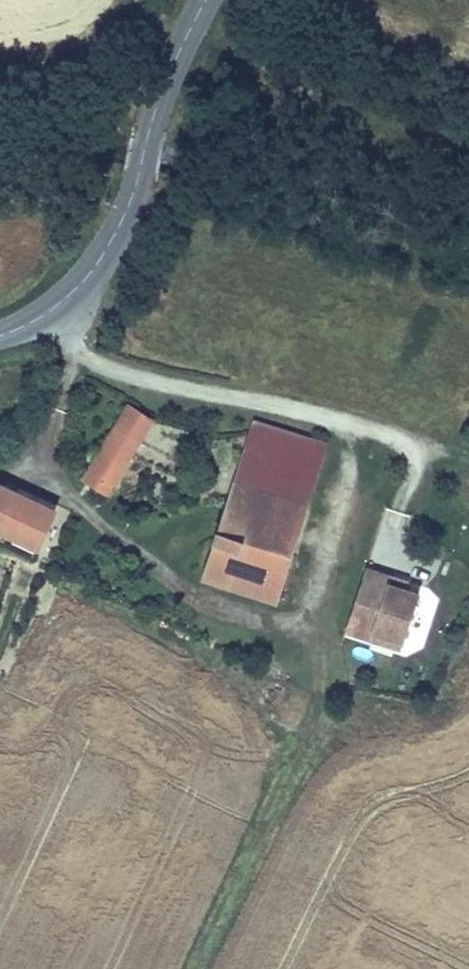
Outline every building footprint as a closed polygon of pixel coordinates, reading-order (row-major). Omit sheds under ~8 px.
[(141,380),(101,453),(105,456),(124,423),(147,438),(170,395),(141,380)] [(270,397),(254,451),(283,460),(325,474),(343,419),(270,397)] [(124,423),(105,456),(128,469),(147,438),(124,423)] [(309,521),(268,508),(283,460),(254,451),(223,552),(293,575),(309,524),(309,521)] [(20,460),(3,500),(62,525),(78,486),(20,460)] [(283,460),(268,508),(309,521),(325,474),(283,460)] [(415,622),(435,567),(410,558),(412,551),(386,543),(364,604),(415,622)]
